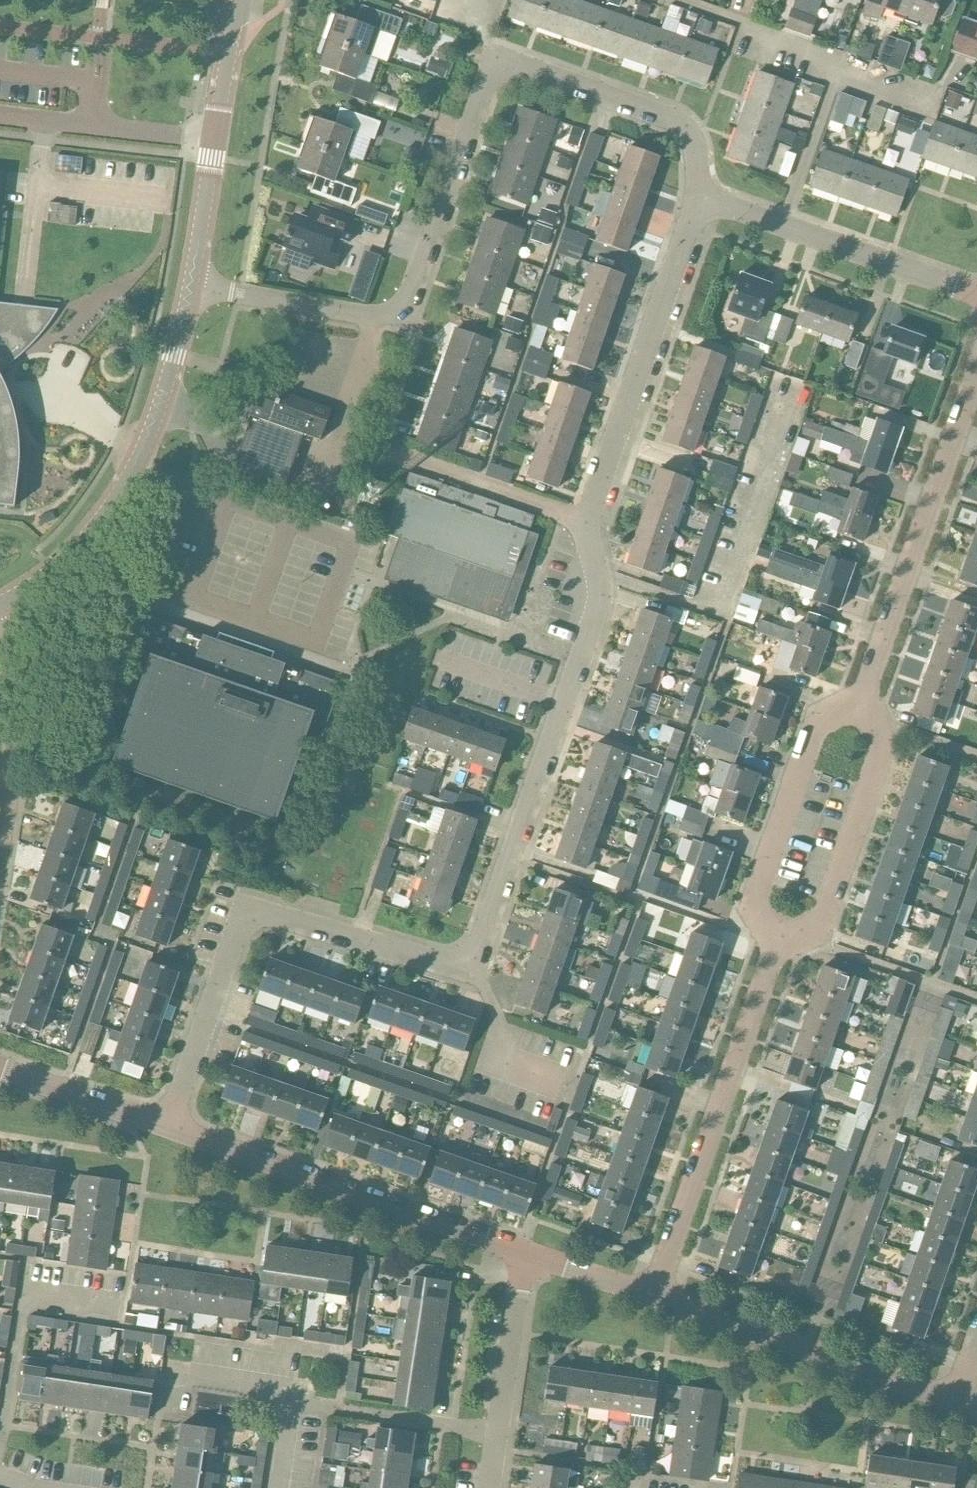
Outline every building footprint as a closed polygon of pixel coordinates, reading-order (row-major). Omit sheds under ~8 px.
[(540,22),(548,0),(515,0),(509,17),(510,18),(510,17),(524,22),(527,18),(540,22)] [(540,22),(551,26),(551,31),(566,37),(579,1),(575,0),(548,0),(540,22)] [(786,27),(798,32),(809,0),(796,0),(786,27)] [(798,32),(810,36),(823,0),(809,0),(798,32)] [(913,0),(868,0),(863,13),(879,19),(883,7),(907,16),(913,0)] [(907,16),(931,25),(935,14),(946,17),(952,15),(956,4),(953,0),(913,0),(907,16)] [(583,37),(595,42),(606,11),(579,1),(566,37),(580,42),(583,37)] [(640,1),(635,15),(647,19),(652,6),(640,1)] [(388,62),(397,37),(403,20),(369,8),(364,24),(336,14),(327,40),(388,62)] [(606,51),(622,56),(634,21),(606,11),(595,42),(607,46),(606,51)] [(700,18),(696,31),(709,35),(713,23),(700,18)] [(976,58),(976,24),(965,19),(954,52),(976,60),(976,58)] [(651,61),(662,31),(634,21),(622,56),(636,61),(639,57),(651,61)] [(677,76),(679,71),(690,40),(662,31),(651,61),(662,65),(662,71),(677,76)] [(839,35),(835,46),(843,49),(847,38),(839,35)] [(889,67),(898,40),(887,36),(878,63),(889,67)] [(340,92),(359,99),(372,104),(378,87),(370,84),(379,60),(388,63),(388,62),(327,40),(322,54),(324,55),(320,67),(345,76),(340,92)] [(718,50),(690,40),(679,71),(690,75),(690,80),(704,86),(705,86),(718,50)] [(910,44),(898,40),(889,67),(901,71),(910,44)] [(861,41),(856,55),(871,60),(876,46),(861,41)] [(431,57),(426,72),(445,78),(454,52),(440,47),(435,58),(431,57)] [(753,103),(783,114),(794,85),(758,72),(757,73),(758,73),(753,88),(757,91),(753,103)] [(813,83),(809,94),(820,98),(824,87),(813,83)] [(950,91),(945,106),(958,111),(963,96),(950,91)] [(738,129),(743,131),(774,142),(783,114),(753,103),(749,114),(743,114),(738,129)] [(556,121),(520,108),(515,124),(519,126),(515,137),(547,148),(556,121)] [(888,110),(884,121),(895,125),(899,114),(888,110)] [(314,118),(306,143),(343,156),(352,131),(374,139),(380,122),(348,111),(342,127),(310,116),(310,117),(314,118)] [(900,118),(895,131),(912,136),(916,123),(900,118)] [(935,122),(924,154),(923,158),(924,159),(924,158),(938,163),(941,159),(953,163),(964,132),(935,122)] [(578,130),(578,129),(573,127),(567,143),(579,148),(586,132),(578,130)] [(774,142),(743,131),(739,142),(734,142),(728,157),(764,170),(774,142)] [(953,163),(965,167),(964,173),(976,177),(976,137),(964,132),(953,163)] [(596,161),(597,156),(604,137),(592,133),(583,157),(593,160),(596,161)] [(547,148),(515,137),(511,136),(506,151),(509,154),(505,165),(537,176),(547,148)] [(792,146),(792,148),(801,152),(806,139),(796,136),(792,146)] [(334,181),(343,156),(306,143),(301,157),(303,158),(298,170),(324,179),(318,195),(351,207),(357,190),(334,181)] [(629,146),(623,165),(621,170),(652,181),(660,157),(629,146)] [(851,161),(824,151),(811,187),(812,187),(826,192),(830,188),(841,191),(851,161)] [(560,156),(556,166),(569,171),(573,161),(560,156)] [(585,184),(593,160),(583,157),(575,181),(585,184)] [(853,201),(867,206),(879,171),(851,161),(841,191),(853,196),(853,201)] [(537,176),(505,165),(501,164),(496,179),(500,181),(496,192),(492,191),(491,192),(527,205),(537,176)] [(652,181),(621,170),(613,194),(643,205),(652,181)] [(908,181),(879,171),(867,206),(868,206),(870,202),(881,206),(881,211),(895,216),(896,217),(908,181)] [(576,208),(585,184),(575,181),(567,204),(576,208)] [(643,205),(613,194),(605,218),(635,229),(643,205)] [(48,222),(59,223),(61,204),(50,203),(48,222)] [(542,209),(537,221),(552,226),(557,215),(542,209)] [(284,247),(286,247),(281,262),(308,272),(312,261),(335,269),(341,257),(329,252),(335,236),(350,242),(357,222),(323,210),(318,223),(299,216),(296,223),(293,222),(284,247)] [(377,211),(373,221),(385,225),(388,215),(377,211)] [(635,229),(605,218),(596,242),(627,252),(635,229)] [(525,231),(507,225),(488,219),(483,234),(487,236),(483,248),(479,246),(479,247),(515,259),(525,231)] [(537,224),(531,241),(547,246),(552,229),(537,224)] [(589,237),(564,229),(560,241),(585,249),(589,237)] [(581,261),(585,249),(560,241),(556,253),(581,261)] [(515,259),(479,247),(473,261),(477,264),(473,275),(469,274),(469,275),(505,287),(515,259)] [(365,250),(348,297),(365,303),(381,256),(365,250)] [(625,275),(606,268),(594,264),(586,288),(617,299),(625,275)] [(535,267),(532,278),(540,280),(543,269),(535,267)] [(739,335),(742,337),(763,344),(774,313),(762,309),(771,284),(742,274),(732,302),(749,308),(739,335)] [(505,287),(469,275),(464,289),(467,292),(463,303),(459,301),(459,303),(495,315),(505,287)] [(540,300),(551,303),(560,279),(549,275),(540,300)] [(609,323),(617,299),(586,288),(578,312),(609,323)] [(807,297),(800,316),(797,324),(823,333),(832,306),(807,297)] [(558,306),(551,303),(540,300),(533,322),(550,328),(558,306)] [(16,359),(32,344),(46,328),(58,310),(0,303),(0,371),(16,359)] [(832,306),(823,333),(848,342),(858,315),(832,306)] [(600,347),(609,323),(578,312),(570,336),(600,347)] [(520,335),(524,322),(507,316),(503,330),(520,335)] [(793,320),(782,317),(774,341),(785,345),(793,320)] [(872,348),(864,372),(884,380),(892,357),(914,365),(923,338),(893,327),(884,352),(872,348)] [(454,347),(451,358),(483,369),(492,342),(456,329),(451,344),(454,347)] [(592,371),(600,347),(570,336),(562,360),(592,371)] [(509,337),(505,349),(519,354),(523,342),(509,337)] [(866,346),(854,342),(845,366),(857,370),(866,346)] [(554,356),(530,347),(526,359),(550,368),(554,356)] [(687,371),(717,381),(726,357),(696,347),(687,371)] [(762,359),(739,351),(734,364),(758,372),(762,359)] [(483,369),(451,358),(447,357),(441,372),(445,374),(441,386),(473,397),(483,369)] [(526,359),(522,371),(546,380),(550,368),(526,359)] [(687,371),(679,395),(709,405),(717,381),(687,371)] [(0,374),(0,505),(15,507),(18,480),(16,479),(16,473),(19,473),(20,459),(20,444),(17,419),(10,395),(0,374)] [(496,375),(493,388),(507,392),(511,380),(496,375)] [(560,383),(554,402),(552,407),(582,417),(590,393),(560,383)] [(435,402),(431,413),(464,424),(465,421),(476,424),(480,412),(483,402),(473,398),(473,397),(441,386),(437,384),(432,399),(435,402)] [(255,407),(252,416),(234,468),(286,487),(304,435),(321,441),(332,409),(270,388),(263,409),(255,407)] [(762,398),(759,397),(748,393),(744,403),(749,405),(744,418),(755,421),(762,398)] [(517,421),(525,397),(514,394),(506,417),(517,421)] [(679,395),(671,418),(701,429),(709,405),(679,395)] [(483,402),(480,412),(494,417),(497,406),(483,402)] [(574,441),(582,417),(552,407),(544,430),(574,441)] [(454,453),(460,434),(464,424),(431,413),(427,412),(422,427),(426,430),(422,441),(418,439),(417,440),(454,453)] [(517,421),(506,417),(498,441),(509,445),(517,421)] [(662,442),(681,449),(693,453),(701,429),(671,418),(662,442)] [(736,441),(744,444),(747,445),(755,421),(744,418),(736,441)] [(870,443),(895,451),(903,429),(878,420),(870,442),(870,443)] [(887,474),(895,451),(870,443),(870,442),(859,438),(830,428),(826,426),(826,427),(808,421),(802,434),(821,441),(822,440),(852,451),(849,461),(862,465),(887,474)] [(833,421),(830,428),(859,438),(862,429),(847,423),(846,426),(833,421)] [(477,430),(475,438),(486,442),(488,434),(477,430)] [(566,465),(574,441),(544,430),(535,454),(566,465)] [(558,489),(566,465),(535,454),(527,478),(558,489)] [(472,458),(468,469),(479,473),(483,462),(472,458)] [(710,473),(734,481),(738,469),(714,461),(710,473)] [(486,476),(510,484),(514,472),(490,463),(486,476)] [(854,475),(825,465),(823,469),(829,471),(826,479),(850,487),(854,475)] [(659,469),(651,493),(681,503),(689,479),(659,469)] [(401,488),(385,534),(400,539),(386,579),(465,607),(500,619),(521,557),(536,516),(535,516),(410,473),(404,489),(401,488)] [(706,484),(727,492),(730,492),(734,481),(710,473),(706,484)] [(824,491),(820,502),(871,519),(879,497),(854,488),(850,500),(824,491)] [(863,542),(871,519),(820,502),(794,492),(790,505),(817,515),(818,512),(843,520),(838,533),(863,542)] [(651,493),(643,517),(673,527),(681,503),(651,493)] [(714,504),(711,513),(719,516),(721,516),(724,508),(722,507),(714,504)] [(711,540),(719,516),(711,513),(710,513),(702,537),(711,540)] [(643,517),(635,541),(665,551),(673,527),(643,517)] [(967,558),(976,561),(976,536),(975,535),(967,558)] [(702,537),(694,560),(705,564),(713,540),(711,540),(702,537)] [(665,551),(635,541),(627,565),(657,575),(665,551)] [(761,544),(757,556),(770,560),(774,549),(761,544)] [(830,556),(826,567),(775,548),(774,549),(770,560),(847,587),(855,564),(830,556)] [(967,558),(959,580),(976,587),(976,561),(967,558)] [(687,579),(697,582),(699,583),(705,564),(694,560),(687,579)] [(839,610),(847,587),(770,560),(766,573),(818,592),(814,601),(839,610)] [(659,587),(683,595),(687,583),(663,575),(659,587)] [(975,634),(976,628),(976,609),(952,600),(944,623),(975,634)] [(664,643),(672,620),(642,610),(634,633),(664,643)] [(195,793),(240,809),(277,822),(305,741),(320,746),(342,683),(272,659),(274,653),(233,638),(231,645),(148,616),(121,691),(136,696),(112,765),(167,783),(161,802),(189,811),(195,793)] [(765,635),(823,655),(831,633),(799,621),(797,623),(793,633),(790,632),(790,633),(770,626),(770,627),(767,626),(765,635)] [(936,646),(967,657),(967,656),(975,659),(976,655),(976,648),(971,646),(975,634),(944,623),(936,646)] [(634,633),(626,656),(656,666),(664,643),(634,633)] [(770,646),(795,656),(791,669),(815,678),(823,655),(765,635),(764,635),(761,645),(769,648),(770,646)] [(707,638),(701,656),(711,660),(717,642),(707,638)] [(928,668),(959,679),(967,657),(936,646),(928,668)] [(618,679),(648,689),(656,666),(626,656),(618,679)] [(711,660),(701,656),(695,675),(704,678),(711,660)] [(764,661),(760,671),(781,678),(785,668),(764,661)] [(734,679),(757,687),(760,676),(737,668),(734,679)] [(959,679),(928,668),(920,691),(951,702),(951,701),(959,704),(964,692),(956,689),(959,679)] [(618,679),(610,702),(640,712),(648,689),(618,679)] [(692,684),(685,702),(695,705),(701,687),(692,684)] [(753,712),(779,721),(788,698),(761,688),(753,712)] [(940,734),(950,704),(951,702),(920,691),(912,714),(920,717),(917,726),(940,734)] [(602,724),(621,731),(632,735),(640,712),(610,702),(602,724)] [(685,702),(679,720),(688,724),(695,705),(685,702)] [(403,739),(417,744),(414,750),(424,754),(426,747),(437,716),(414,708),(403,739)] [(770,745),(779,721),(753,712),(749,722),(734,717),(730,730),(718,726),(713,742),(739,751),(745,736),(770,745)] [(449,755),(460,724),(437,716),(426,747),(449,755)] [(472,763),(483,732),(460,724),(449,755),(462,759),(460,766),(469,770),(472,763)] [(685,733),(675,729),(669,748),(679,751),(685,733)] [(492,778),(506,740),(483,732),(472,763),(485,767),(483,775),(492,778)] [(734,766),(739,751),(713,742),(707,758),(718,761),(713,774),(729,780),(725,790),(751,799),(760,775),(734,766)] [(596,743),(588,766),(618,777),(622,765),(652,776),(656,764),(596,743)] [(941,790),(946,792),(950,782),(945,780),(950,767),(919,756),(911,779),(941,790)] [(588,766),(580,789),(610,800),(618,777),(588,766)] [(661,772),(654,791),(664,794),(670,776),(661,772)] [(393,784),(411,790),(414,781),(396,774),(393,784)] [(911,779),(903,801),(934,812),(941,790),(911,779)] [(414,781),(411,790),(429,796),(432,787),(414,781)] [(572,812),(602,822),(610,800),(580,789),(572,812)] [(442,790),(439,799),(439,800),(456,806),(459,796),(442,790)] [(688,807),(684,819),(706,827),(709,816),(715,818),(716,813),(743,823),(751,799),(725,790),(721,801),(708,797),(702,813),(688,807)] [(664,794),(654,791),(648,809),(657,812),(664,794)] [(456,806),(479,814),(484,800),(461,792),(459,796),(456,806)] [(403,801),(396,819),(405,823),(412,804),(403,801)] [(903,801),(895,824),(926,835),(934,812),(903,801)] [(64,803),(56,827),(87,838),(95,814),(64,803)] [(446,811),(438,834),(469,844),(477,821),(458,815),(446,811)] [(572,812),(564,835),(594,845),(602,822),(572,812)] [(399,841),(405,823),(396,819),(390,838),(399,841)] [(638,837),(648,840),(654,822),(645,819),(638,837)] [(680,830),(683,832),(702,838),(706,827),(684,819),(680,830)] [(120,822),(111,846),(121,850),(129,826),(120,822)] [(926,835),(895,824),(887,847),(918,857),(926,835)] [(976,852),(976,849),(976,827),(970,825),(962,847),(976,852)] [(48,851),(78,862),(87,838),(56,827),(48,851)] [(127,852),(137,855),(145,831),(136,828),(127,852)] [(461,867),(469,844),(438,834),(430,856),(461,867)] [(556,858),(575,864),(586,868),(594,845),(564,835),(556,858)] [(638,837),(630,860),(640,863),(648,840),(638,837)] [(693,839),(685,863),(696,867),(724,877),(732,853),(713,846),(705,843),(693,839)] [(161,864),(192,875),(200,851),(169,840),(161,864)] [(103,870),(112,874),(121,850),(111,846),(103,870)] [(386,847),(380,864),(389,868),(396,850),(386,847)] [(887,847),(879,869),(910,880),(918,857),(887,847)] [(954,870),(968,875),(976,852),(962,847),(954,870)] [(48,851),(39,875),(70,886),(78,862),(48,851)] [(129,879),(137,855),(127,852),(119,876),(129,879)] [(654,853),(650,863),(661,867),(665,857),(654,853)] [(453,890),(461,867),(430,856),(425,871),(419,868),(416,877),(453,890)] [(593,882),(629,894),(640,863),(630,860),(623,880),(597,871),(593,882)] [(184,899),(192,875),(161,864),(153,888),(184,899)] [(393,869),(389,868),(380,864),(372,888),(385,892),(393,869)] [(715,900),(724,877),(696,867),(688,889),(660,879),(654,895),(698,911),(698,910),(695,908),(699,895),(715,900)] [(910,880),(879,869),(871,892),(902,903),(910,880)] [(103,870),(94,895),(104,898),(112,874),(103,870)] [(946,893),(960,898),(968,875),(954,870),(950,880),(941,877),(937,890),(946,893)] [(31,899),(62,910),(70,913),(73,904),(65,901),(70,886),(39,875),(31,899)] [(120,904),(129,879),(119,876),(111,900),(120,904)] [(445,913),(453,890),(416,877),(416,878),(422,881),(418,892),(412,890),(409,898),(395,893),(391,904),(408,910),(411,901),(445,913)] [(976,904),(976,878),(974,877),(965,900),(976,904)] [(175,923),(184,899),(153,888),(144,912),(175,923)] [(547,912),(578,923),(586,900),(555,889),(547,912)] [(871,892),(863,914),(894,925),(902,903),(871,892)] [(960,898),(946,893),(938,916),(952,920),(960,898)] [(104,898),(94,895),(86,919),(96,922),(104,898)] [(112,928),(120,904),(111,900),(103,924),(112,928)] [(965,900),(958,922),(971,927),(976,911),(976,904),(965,900)] [(167,947),(175,923),(144,912),(136,936),(167,947)] [(547,912),(539,935),(570,946),(578,923),(547,912)] [(894,925),(863,914),(855,937),(886,948),(894,925)] [(952,920),(938,916),(930,938),(944,943),(952,920)] [(638,918),(631,937),(642,940),(648,922),(638,918)] [(619,919),(612,937),(623,941),(630,923),(619,919)] [(971,927),(958,922),(950,944),(964,949),(971,927)] [(35,949),(66,960),(74,936),(43,925),(35,949)] [(684,955),(715,966),(723,943),(692,932),(684,955)] [(562,969),(570,946),(539,935),(531,958),(562,969)] [(623,941),(612,937),(606,955),(617,959),(623,941)] [(642,940),(631,937),(624,955),(635,959),(642,940)] [(930,938),(927,947),(924,956),(937,961),(944,943),(930,938)] [(90,968),(99,971),(107,947),(99,944),(90,968)] [(943,963),(956,968),(957,968),(960,959),(966,960),(969,950),(964,949),(950,944),(943,963)] [(35,949),(26,973),(57,984),(66,960),(35,949)] [(115,950),(106,974),(117,977),(125,953),(115,950)] [(676,978),(707,988),(715,966),(684,955),(676,978)] [(531,958),(523,981),(554,992),(562,969),(531,958)] [(294,967),(270,959),(259,990),(283,998),(294,967)] [(140,985),(171,996),(179,972),(148,961),(140,985)] [(615,982),(626,986),(634,989),(637,978),(630,975),(633,967),(622,963),(615,982)] [(603,965),(597,983),(607,986),(614,968),(603,965)] [(819,981),(816,989),(847,999),(860,1004),(868,981),(855,977),(824,966),(819,981)] [(318,976),(294,967),(283,998),(307,1007),(318,976)] [(90,968),(82,993),(90,996),(99,971),(90,968)] [(18,997),(49,1008),(57,984),(26,973),(18,997)] [(108,1001),(117,977),(106,974),(98,997),(108,1001)] [(342,984),(318,976),(307,1007),(331,1015),(342,984)] [(668,1000),(699,1011),(707,988),(676,978),(668,1000)] [(546,1014),(554,992),(523,981),(515,1004),(546,1014)] [(615,982),(609,1000),(620,1004),(626,986),(615,982)] [(607,986),(597,983),(590,1001),(601,1005),(607,986)] [(366,993),(342,984),(331,1015),(355,1024),(366,993)] [(163,1020),(171,996),(140,985),(131,1009),(163,1020)] [(379,987),(373,1006),(368,1018),(392,1026),(403,995),(379,987)] [(808,1011),(839,1022),(847,999),(816,989),(808,1011)] [(891,1015),(905,1019),(913,996),(899,991),(891,1015)] [(90,996),(82,993),(73,1016),(82,1019),(90,996)] [(403,995),(392,1026),(416,1035),(427,1003),(403,995)] [(946,1034),(951,1021),(954,1012),(976,1020),(976,1006),(971,1004),(948,996),(944,1007),(941,1006),(933,1029),(946,1034)] [(49,1008),(18,997),(9,1021),(41,1032),(49,1008)] [(90,1021),(100,1025),(108,1001),(98,997),(90,1021)] [(660,1023),(691,1034),(699,1011),(668,1000),(660,1023)] [(427,1003),(416,1035),(440,1043),(451,1012),(427,1003)] [(610,1030),(632,1038),(640,1041),(643,1035),(635,1032),(635,1031),(626,1029),(626,1027),(626,1024),(624,1021),(615,1017),(616,1012),(606,1008),(599,1026),(610,1030)] [(154,1044),(163,1020),(131,1009),(123,1032),(123,1034),(154,1044)] [(590,1032),(591,1032),(598,1014),(587,1010),(580,1029),(577,1037),(588,1041),(590,1032)] [(808,1011),(800,1034),(831,1045),(839,1022),(808,1011)] [(475,1020),(451,1012),(440,1043),(465,1052),(475,1020)] [(883,1037),(897,1042),(905,1019),(891,1015),(883,1037)] [(74,1042),(82,1019),(73,1016),(65,1039),(74,1042)] [(274,1026),(250,1018),(248,1025),(272,1033),(274,1026)] [(103,1026),(100,1025),(90,1021),(79,1052),(92,1057),(103,1026)] [(653,1045),(683,1056),(691,1034),(660,1023),(653,1045)] [(298,1035),(274,1026),(272,1033),(296,1042),(298,1035)] [(604,1049),(610,1030),(599,1026),(593,1045),(604,1049)] [(146,1069),(154,1044),(123,1034),(123,1032),(113,1028),(109,1039),(120,1042),(114,1058),(146,1069)] [(933,1029),(925,1052),(938,1057),(946,1034),(933,1029)] [(246,1032),(243,1041),(266,1050),(270,1040),(246,1032)] [(800,1034),(792,1057),(823,1067),(831,1045),(800,1034)] [(296,1042),(320,1050),(322,1043),(298,1035),(296,1042)] [(875,1060),(889,1065),(897,1042),(883,1037),(875,1060)] [(320,1050),(344,1058),(348,1060),(354,1042),(352,1039),(348,1038),(344,1040),(341,1049),(322,1043),(320,1050)] [(270,1040),(266,1050),(290,1058),(294,1048),(270,1040)] [(683,1056),(653,1045),(645,1068),(676,1079),(683,1056)] [(379,1071),(382,1061),(380,1061),(383,1051),(370,1047),(366,1056),(357,1052),(353,1062),(379,1071)] [(314,1066),(318,1057),(294,1048),(290,1058),(314,1066)] [(925,1052),(917,1075),(931,1079),(938,1057),(925,1052)] [(318,1057),(314,1066),(338,1075),(342,1065),(318,1057)] [(784,1079),(803,1086),(815,1090),(823,1067),(792,1057),(784,1079)] [(867,1083),(881,1088),(889,1065),(875,1060),(867,1083)] [(382,1061),(379,1071),(404,1080),(408,1070),(382,1061)] [(222,1098),(246,1106),(257,1075),(233,1066),(222,1098)] [(352,1080),(372,1087),(375,1077),(351,1068),(348,1078),(343,1076),(334,1100),(344,1103),(352,1080)] [(404,1080),(430,1088),(433,1079),(408,1070),(404,1080)] [(270,1114),(281,1083),(284,1076),(276,1073),(273,1080),(257,1075),(246,1106),(270,1114)] [(577,1091),(586,1095),(593,1076),(584,1073),(577,1091)] [(917,1075),(909,1097),(923,1102),(931,1079),(917,1075)] [(395,1095),(399,1085),(375,1077),(372,1087),(364,1110),(372,1113),(380,1090),(395,1095)] [(430,1088),(450,1095),(453,1086),(433,1079),(430,1088)] [(270,1114),(294,1123),(305,1092),(281,1083),(270,1114)] [(861,1102),(873,1105),(875,1106),(881,1088),(867,1083),(861,1102)] [(399,1085),(395,1095),(419,1104),(423,1094),(399,1085)] [(630,1110),(661,1120),(669,1098),(638,1087),(630,1110)] [(577,1091),(571,1110),(580,1113),(586,1095),(577,1091)] [(329,1100),(305,1092),(294,1123),(318,1131),(329,1100)] [(423,1094),(419,1104),(443,1112),(447,1102),(423,1094)] [(966,1118),(976,1121),(976,1096),(974,1095),(966,1118)] [(397,1096),(392,1108),(405,1113),(409,1101),(397,1096)] [(923,1102),(909,1097),(903,1116),(916,1121),(923,1102)] [(777,1100),(769,1124),(800,1135),(809,1111),(777,1100)] [(477,1123),(480,1114),(456,1106),(453,1115),(477,1123)] [(555,1108),(547,1130),(555,1133),(563,1110),(555,1108)] [(653,1143),(661,1120),(630,1110),(622,1132),(653,1143)] [(480,1114),(477,1123),(501,1132),(504,1123),(480,1114)] [(334,1115),(330,1127),(324,1146),(348,1154),(359,1124),(334,1115)] [(577,1121),(568,1118),(561,1137),(571,1138),(588,1144),(592,1131),(576,1125),(577,1121)] [(966,1118),(958,1140),(976,1147),(976,1121),(966,1118)] [(504,1123),(501,1132),(526,1140),(529,1131),(504,1123)] [(348,1154),(372,1163),(383,1132),(359,1124),(348,1154)] [(761,1148),(792,1159),(800,1135),(769,1124),(761,1148)] [(856,1127),(847,1151),(856,1155),(865,1130),(856,1127)] [(536,1144),(549,1149),(552,1140),(529,1131),(526,1140),(523,1150),(532,1154),(536,1144)] [(372,1163),(396,1171),(407,1140),(383,1132),(372,1163)] [(645,1166),(653,1143),(622,1132),(615,1155),(645,1166)] [(571,1138),(561,1137),(555,1155),(564,1158),(571,1138)] [(420,1179),(427,1161),(431,1149),(407,1140),(396,1171),(420,1179)] [(904,1144),(896,1141),(895,1141),(886,1165),(895,1168),(904,1144)] [(761,1148),(752,1172),(783,1183),(792,1159),(761,1148)] [(839,1175),(848,1179),(856,1155),(847,1151),(839,1175)] [(440,1152),(436,1164),(429,1183),(453,1191),(464,1160),(440,1152)] [(637,1188),(645,1166),(615,1155),(607,1178),(637,1188)] [(488,1169),(489,1169),(492,1162),(482,1158),(479,1165),(464,1160),(453,1191),(478,1200),(488,1169)] [(962,1165),(950,1160),(942,1184),(973,1195),(976,1184),(976,1170),(962,1165)] [(0,1163),(0,1201),(7,1203),(13,1165),(0,1163)] [(561,1167),(552,1163),(546,1182),(555,1185),(561,1167)] [(13,1165),(7,1203),(29,1206),(35,1169),(13,1165)] [(895,1168),(886,1165),(878,1189),(887,1192),(895,1168)] [(56,1172),(35,1169),(29,1206),(51,1209),(56,1172)] [(488,1169),(478,1200),(502,1208),(512,1177),(489,1169),(488,1169)] [(744,1196),(775,1207),(783,1183),(752,1172),(744,1196)] [(59,1173),(58,1181),(70,1183),(72,1175),(59,1173)] [(848,1179),(839,1175),(831,1199),(839,1202),(848,1179)] [(111,1211),(115,1212),(117,1196),(113,1194),(115,1182),(119,1183),(119,1182),(82,1176),(77,1206),(111,1211)] [(607,1178),(606,1178),(600,1176),(596,1187),(603,1189),(599,1200),(629,1211),(637,1188),(607,1178)] [(502,1208),(526,1216),(536,1185),(512,1177),(502,1208)] [(555,1186),(555,1185),(546,1182),(539,1200),(549,1203),(551,1196),(555,1186)] [(965,1219),(973,1195),(942,1184),(933,1208),(965,1219)] [(555,1186),(551,1196),(580,1206),(583,1196),(555,1186)] [(870,1213),(878,1216),(887,1192),(878,1189),(870,1213)] [(744,1196),(735,1220),(767,1231),(775,1207),(744,1196)] [(839,1202),(831,1199),(822,1223),(831,1226),(839,1202)] [(622,1234),(629,1211),(599,1200),(591,1223),(622,1234)] [(111,1211),(77,1206),(73,1235),(106,1240),(111,1241),(113,1224),(109,1223),(111,1211)] [(956,1243),(965,1219),(933,1208),(925,1232),(956,1243)] [(878,1216),(870,1213),(861,1237),(870,1239),(883,1243),(888,1228),(876,1224),(878,1216)] [(53,1219),(51,1229),(64,1231),(66,1221),(53,1219)] [(735,1220),(727,1244),(758,1255),(767,1231),(735,1220)] [(814,1247),(823,1250),(831,1226),(822,1223),(814,1247)] [(948,1267),(956,1243),(925,1232),(917,1256),(948,1267)] [(73,1235),(69,1262),(68,1264),(106,1269),(109,1253),(105,1252),(106,1240),(73,1235)] [(870,1239),(861,1237),(853,1261),(862,1264),(870,1239)] [(7,1243),(6,1252),(6,1253),(21,1255),(22,1246),(7,1243)] [(758,1255),(727,1244),(719,1268),(750,1278),(758,1255)] [(22,1246),(21,1255),(36,1257),(37,1249),(22,1246)] [(262,1283),(281,1286),(283,1286),(289,1249),(267,1246),(262,1283)] [(46,1247),(45,1258),(54,1259),(55,1248),(46,1247)] [(814,1247),(806,1271),(814,1274),(823,1250),(814,1247)] [(310,1252),(289,1249),(283,1286),(305,1290),(310,1252)] [(332,1256),(310,1252),(305,1290),(326,1293),(332,1256)] [(348,1296),(351,1279),(354,1259),(332,1256),(326,1293),(348,1296)] [(940,1291),(948,1267),(917,1256),(908,1280),(940,1291)] [(361,1290),(370,1291),(375,1261),(366,1260),(361,1290)] [(6,1261),(4,1269),(18,1272),(19,1263),(6,1261)] [(845,1285),(853,1288),(862,1264),(853,1261),(845,1285)] [(161,1306),(167,1269),(152,1266),(150,1271),(138,1269),(139,1265),(138,1264),(132,1302),(161,1306)] [(167,1269),(161,1306),(190,1311),(196,1273),(180,1271),(179,1275),(167,1273),(168,1269),(167,1269)] [(797,1295),(806,1298),(814,1274),(806,1271),(797,1295)] [(10,1272),(7,1288),(17,1289),(19,1274),(10,1272)] [(196,1273),(190,1311),(219,1315),(225,1278),(209,1275),(207,1279),(196,1278),(196,1273)] [(403,1296),(448,1303),(451,1282),(414,1276),(412,1289),(404,1288),(403,1296)] [(225,1278),(219,1315),(248,1319),(254,1282),(238,1280),(236,1284),(225,1282),(225,1278)] [(931,1315),(940,1291),(908,1280),(900,1304),(931,1315)] [(845,1312),(852,1293),(853,1288),(845,1285),(836,1309),(845,1312)] [(17,1289),(7,1288),(5,1303),(15,1305),(17,1289)] [(367,1313),(370,1291),(361,1290),(358,1312),(367,1313)] [(397,1318),(444,1325),(448,1303),(403,1296),(403,1297),(411,1298),(409,1310),(399,1309),(397,1318)] [(900,1304),(898,1309),(892,1328),(923,1339),(931,1315),(900,1304)] [(364,1334),(367,1313),(358,1312),(355,1332),(364,1334)] [(127,1314),(126,1324),(140,1326),(141,1316),(127,1314)] [(3,1315),(1,1330),(10,1332),(12,1316),(3,1315)] [(53,1328),(54,1319),(39,1316),(38,1326),(53,1328)] [(404,1341),(441,1346),(444,1325),(397,1318),(407,1320),(405,1332),(397,1331),(396,1339),(404,1340),(404,1341)] [(68,1331),(70,1321),(54,1319),(53,1328),(68,1331)] [(97,1326),(82,1323),(80,1333),(96,1335),(97,1326)] [(177,1324),(176,1331),(186,1332),(187,1326),(177,1324)] [(263,1324),(262,1334),(277,1336),(278,1327),(263,1324)] [(97,1326),(96,1335),(111,1337),(112,1328),(97,1326)] [(233,1327),(231,1338),(243,1340),(245,1329),(233,1327)] [(293,1329),(278,1327),(277,1336),(292,1338),(293,1329)] [(140,1332),(125,1329),(123,1339),(138,1341),(140,1332)] [(8,1347),(10,1332),(1,1330),(0,1334),(0,1346),(8,1347)] [(305,1330),(304,1338),(304,1340),(319,1342),(321,1333),(305,1330)] [(140,1332),(138,1341),(153,1344),(155,1334),(140,1332)] [(362,1350),(364,1334),(355,1332),(352,1349),(362,1350)] [(321,1333),(319,1342),(334,1344),(336,1335),(321,1333)] [(155,1335),(154,1346),(165,1348),(167,1336),(155,1335)] [(401,1362),(438,1368),(441,1346),(404,1341),(401,1362)] [(105,1353),(104,1363),(113,1364),(114,1354),(105,1353)] [(20,1399),(41,1402),(47,1365),(25,1361),(20,1399)] [(351,1361),(348,1376),(358,1378),(360,1362),(351,1361)] [(397,1384),(435,1389),(438,1368),(401,1362),(397,1384)] [(41,1402),(63,1406),(69,1368),(47,1365),(41,1402)] [(567,1403),(572,1370),(550,1367),(545,1400),(567,1403)] [(90,1371),(69,1368),(63,1406),(84,1409),(90,1371)] [(588,1407),(593,1373),(572,1370),(567,1403),(588,1407)] [(84,1409),(106,1412),(112,1375),(90,1371),(84,1409)] [(610,1410),(615,1377),(593,1373),(588,1407),(610,1410)] [(106,1412),(127,1416),(133,1378),(112,1375),(106,1412)] [(356,1393),(358,1378),(348,1376),(346,1392),(356,1393)] [(632,1413),(637,1380),(615,1377),(610,1410),(632,1413)] [(133,1378),(127,1416),(149,1419),(155,1381),(133,1378)] [(637,1380),(632,1413),(653,1417),(658,1383),(637,1380)] [(397,1384),(394,1405),(431,1411),(435,1389),(397,1384)] [(684,1387),(679,1416),(717,1422),(720,1407),(716,1405),(717,1393),(722,1394),(722,1393),(684,1387)] [(664,1402),(662,1412),(674,1414),(675,1404),(664,1402)] [(717,1423),(717,1422),(679,1416),(675,1445),(713,1451),(715,1435),(711,1434),(713,1422),(717,1423)] [(551,1417),(548,1437),(560,1439),(563,1419),(551,1417)] [(182,1424),(179,1445),(217,1451),(220,1429),(182,1424)] [(328,1427),(326,1442),(335,1443),(338,1428),(328,1427)] [(366,1447),(375,1449),(412,1454),(416,1433),(378,1427),(376,1439),(368,1438),(366,1447)] [(261,1432),(259,1443),(267,1444),(269,1433),(261,1432)] [(560,1455),(562,1441),(545,1439),(543,1453),(560,1455)] [(562,1441),(560,1455),(576,1458),(578,1444),(562,1441)] [(333,1458),(335,1443),(326,1442),(323,1457),(333,1458)] [(268,1444),(267,1444),(259,1443),(256,1457),(266,1459),(268,1444)] [(217,1451),(179,1445),(176,1467),(213,1473),(215,1460),(224,1461),(225,1452),(217,1451)] [(602,1462),(604,1447),(588,1445),(586,1460),(602,1462)] [(713,1451),(675,1445),(671,1475),(708,1480),(711,1464),(707,1463),(709,1451),(713,1451)] [(636,1446),(631,1452),(629,1466),(646,1469),(648,1454),(649,1447),(636,1446)] [(604,1447),(602,1462),(619,1464),(621,1450),(604,1447)] [(409,1476),(412,1454),(375,1449),(372,1470),(409,1476)] [(892,1459),(870,1455),(865,1487),(887,1487),(892,1459)] [(253,1479),(263,1480),(266,1459),(256,1457),(253,1479)] [(892,1459),(887,1487),(909,1487),(913,1462),(892,1459)] [(909,1487),(932,1487),(935,1465),(913,1462),(909,1487)] [(319,1484),(329,1486),(341,1487),(344,1467),(323,1463),(319,1484)] [(550,1487),(566,1487),(569,1469),(536,1464),(532,1485),(550,1487)] [(652,1475),(661,1476),(663,1465),(654,1464),(652,1475)] [(935,1465),(932,1487),(954,1487),(957,1469),(935,1465)] [(173,1487),(211,1487),(213,1473),(176,1467),(173,1487)] [(409,1476),(372,1470),(370,1483),(361,1482),(360,1487),(407,1487),(409,1476)] [(738,1487),(768,1487),(769,1483),(770,1483),(770,1479),(754,1476),(752,1480),(741,1478),(741,1474),(740,1474),(738,1487)] [(263,1480),(253,1479),(252,1487),(262,1487),(263,1480)]
